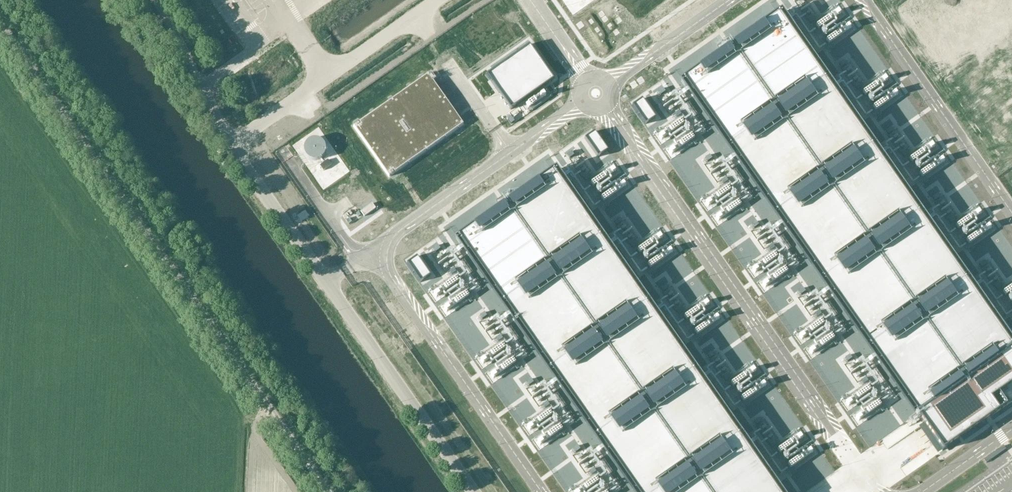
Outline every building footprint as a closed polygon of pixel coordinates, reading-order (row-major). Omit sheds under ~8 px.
[(683,80),(942,451),(1011,402),(1011,348),(778,14),(683,80)] [(529,45),(486,76),(511,110),(554,80),(529,45)] [(428,74),(354,126),(389,177),(463,125),(428,74)] [(642,99),(632,106),(645,125),(655,118),(642,99)] [(594,132),(584,139),(598,159),(608,151),(594,132)] [(328,160),(320,166),(323,171),(332,165),(328,160)] [(457,238),(635,491),(778,491),(553,171),(457,238)] [(417,257),(407,264),(420,283),(430,276),(417,257)]
